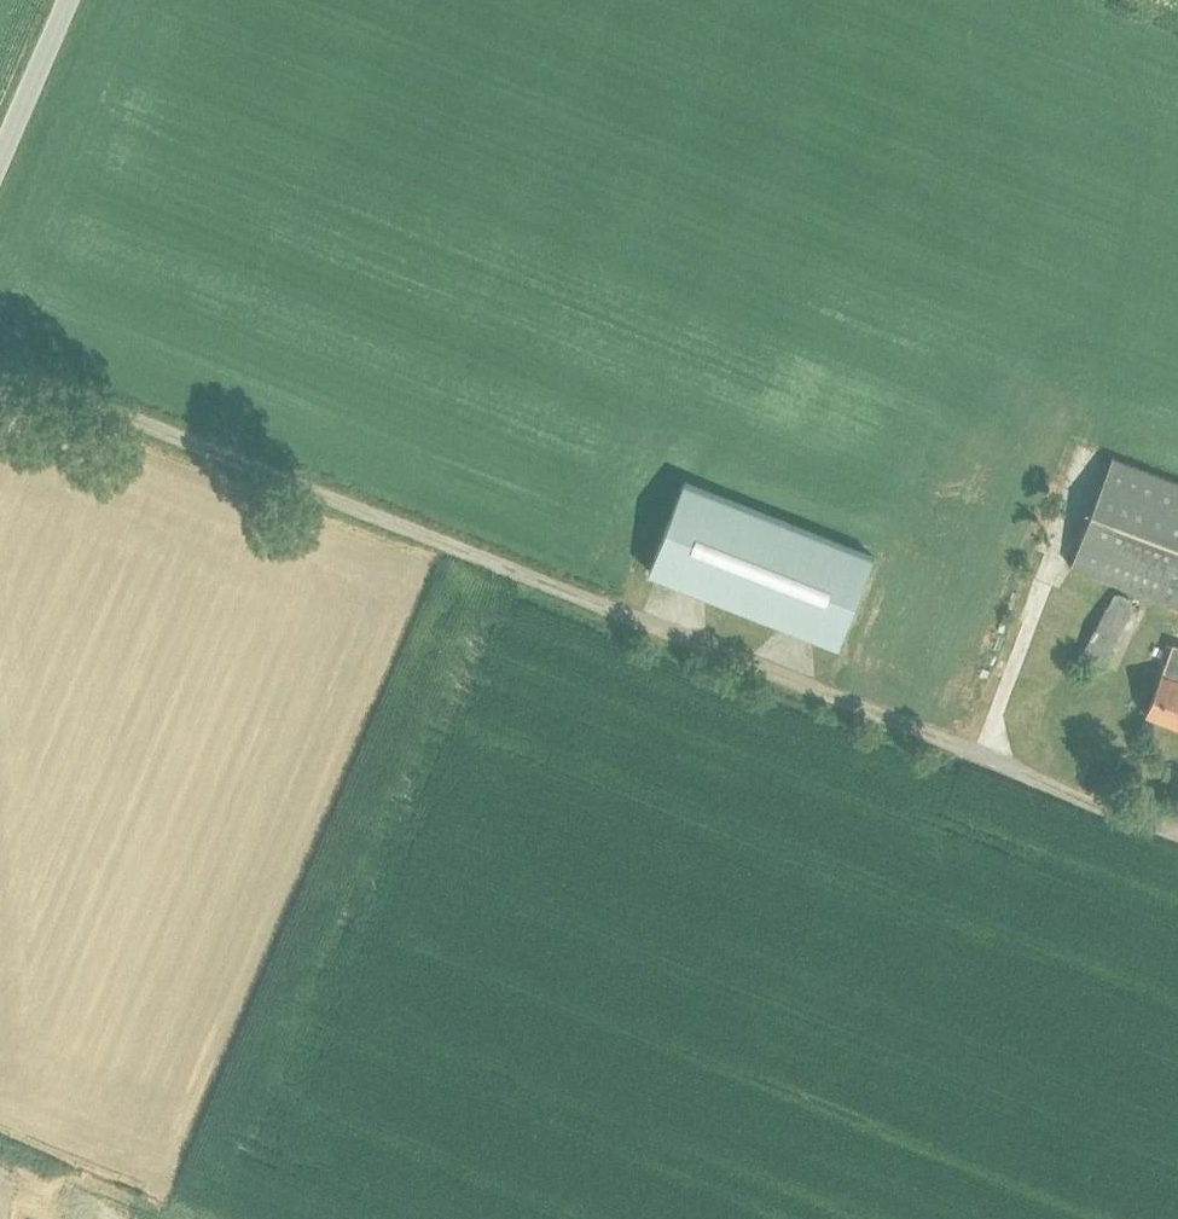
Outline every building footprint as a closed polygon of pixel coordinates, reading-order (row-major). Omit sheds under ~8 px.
[(1073,565),(1177,604),(1177,480),(1114,455),(1073,565)] [(686,480),(650,571),(683,584),(799,629),(840,645),(875,555),(686,480)] [(1117,592),(1082,656),(1104,666),(1138,602),(1117,592)] [(1146,714),(1177,727),(1177,644),(1174,642),(1146,714)] [(1115,768),(1104,764),(1095,787),(1106,792),(1115,768)]
